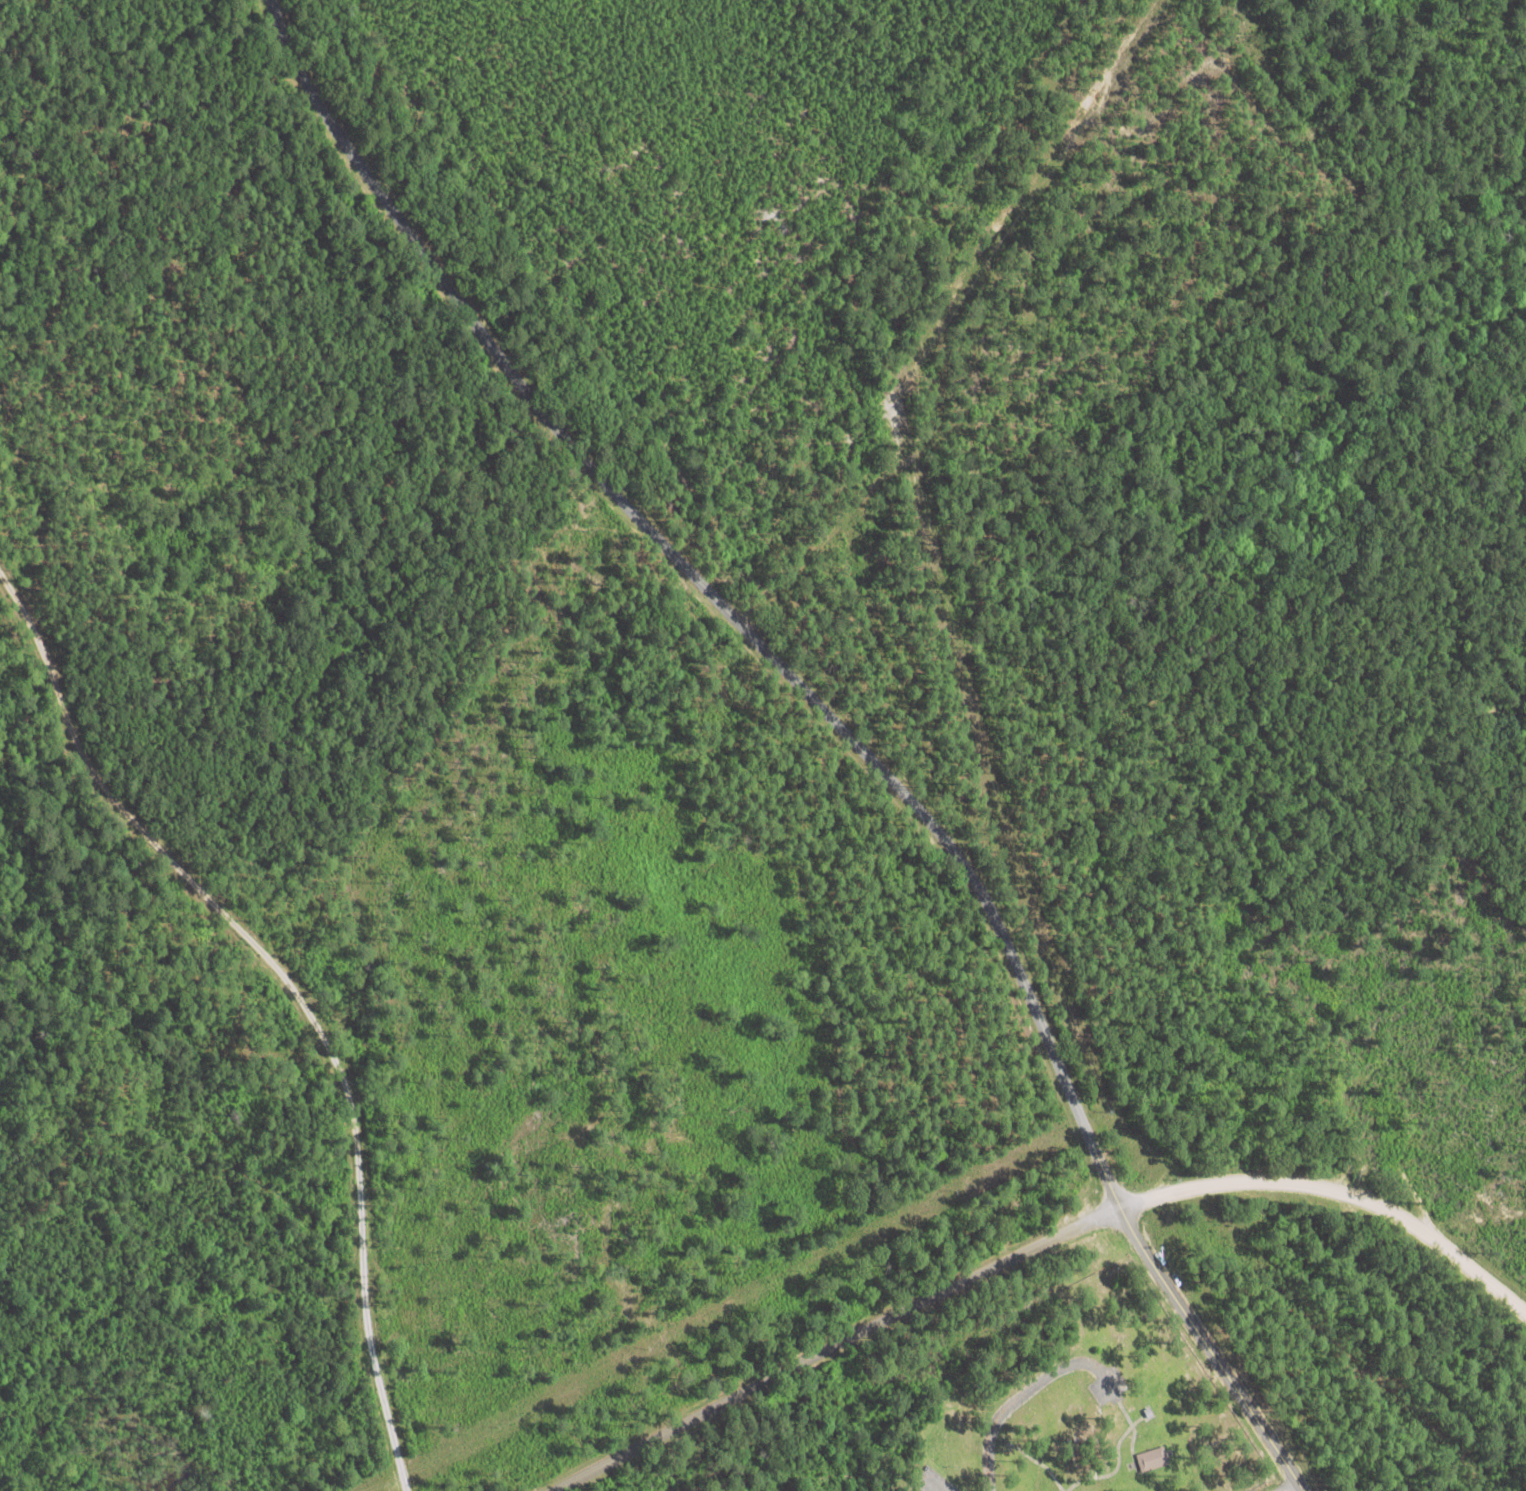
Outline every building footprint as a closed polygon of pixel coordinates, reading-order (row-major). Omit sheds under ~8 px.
[(1142,1455),(1147,1474),(1176,1467),(1171,1448),(1142,1455)]
